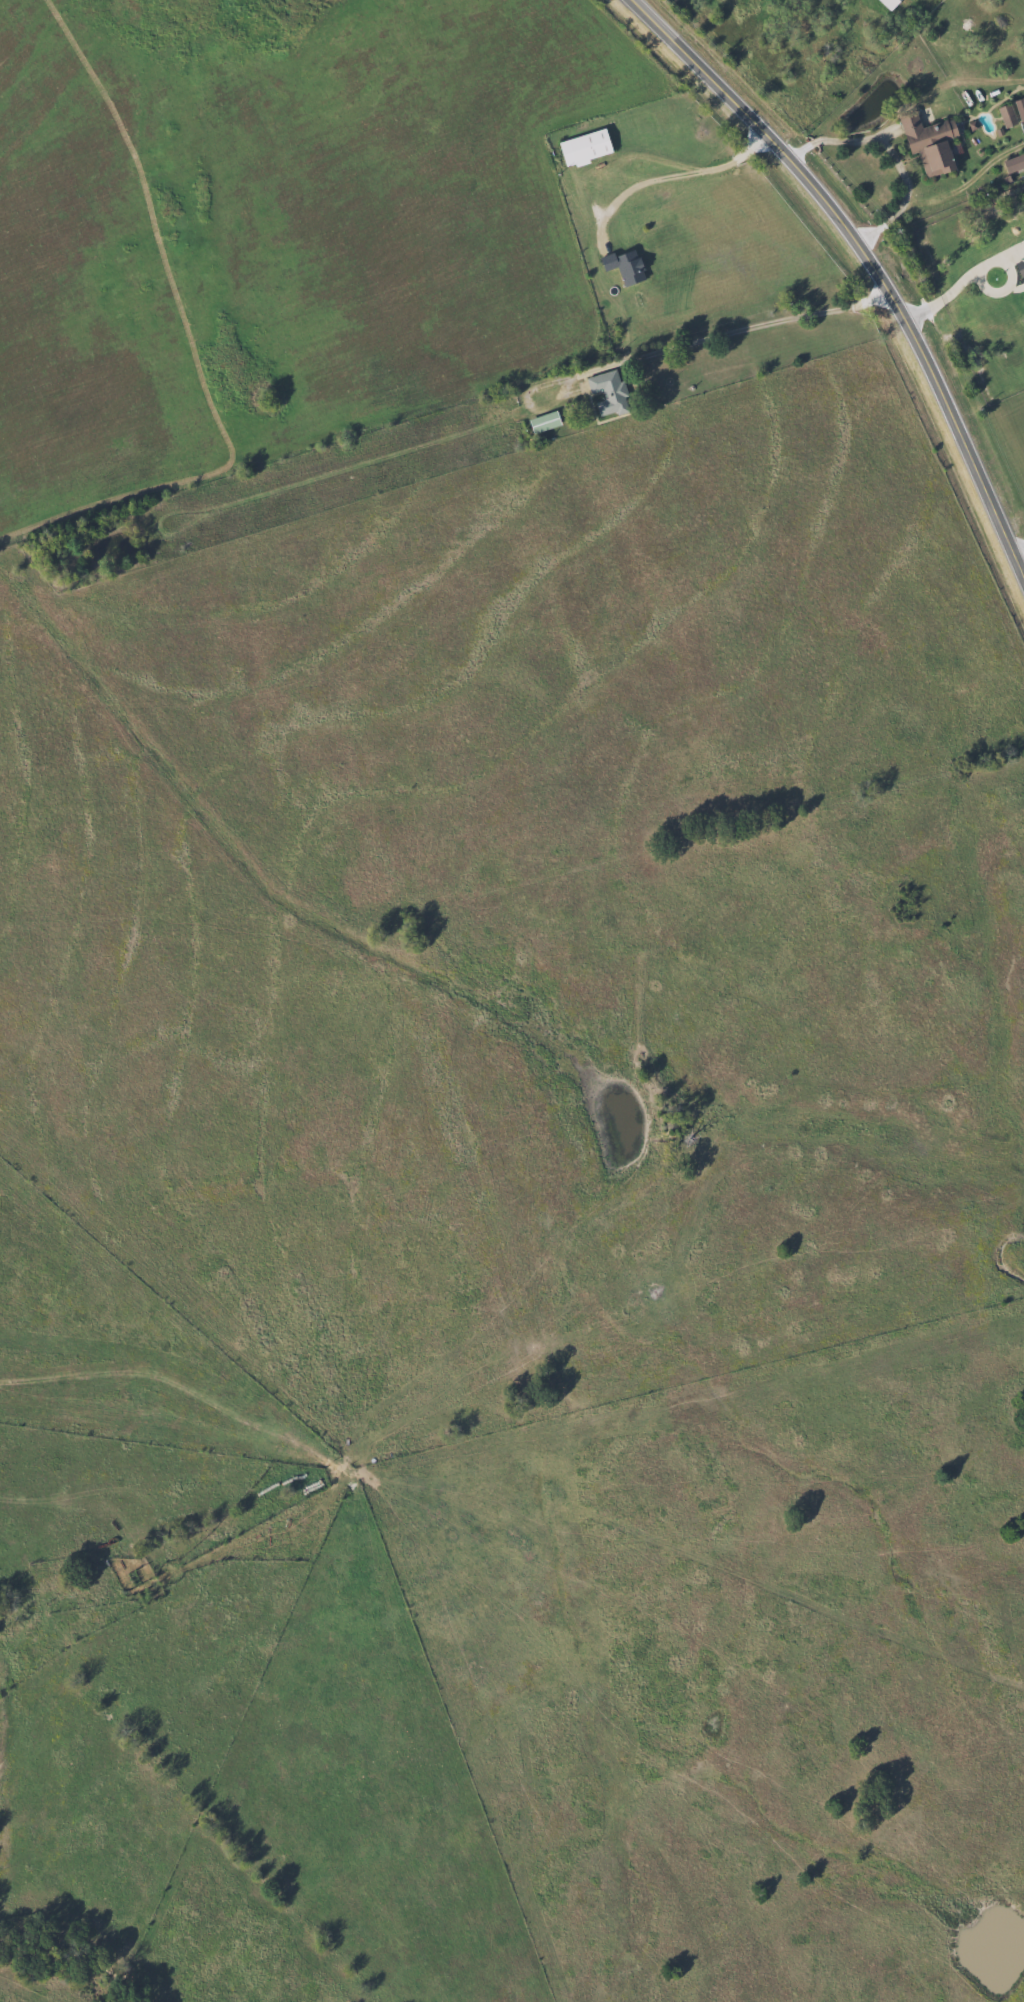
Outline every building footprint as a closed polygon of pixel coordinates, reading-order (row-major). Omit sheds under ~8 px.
[(887,12),(875,0),(898,0),(887,12)] [(1002,127),(997,107),(1010,104),(1014,125),(1002,127)] [(907,154),(897,116),(914,111),(919,128),(951,119),(956,137),(944,140),(952,171),(923,178),(916,152),(907,154)] [(611,154),(563,167),(556,142),(603,129),(611,154)] [(596,416),(593,402),(602,400),(600,392),(589,394),(585,376),(618,369),(627,410),(596,416)] [(532,434),(526,419),(554,409),(559,424),(532,434)]
